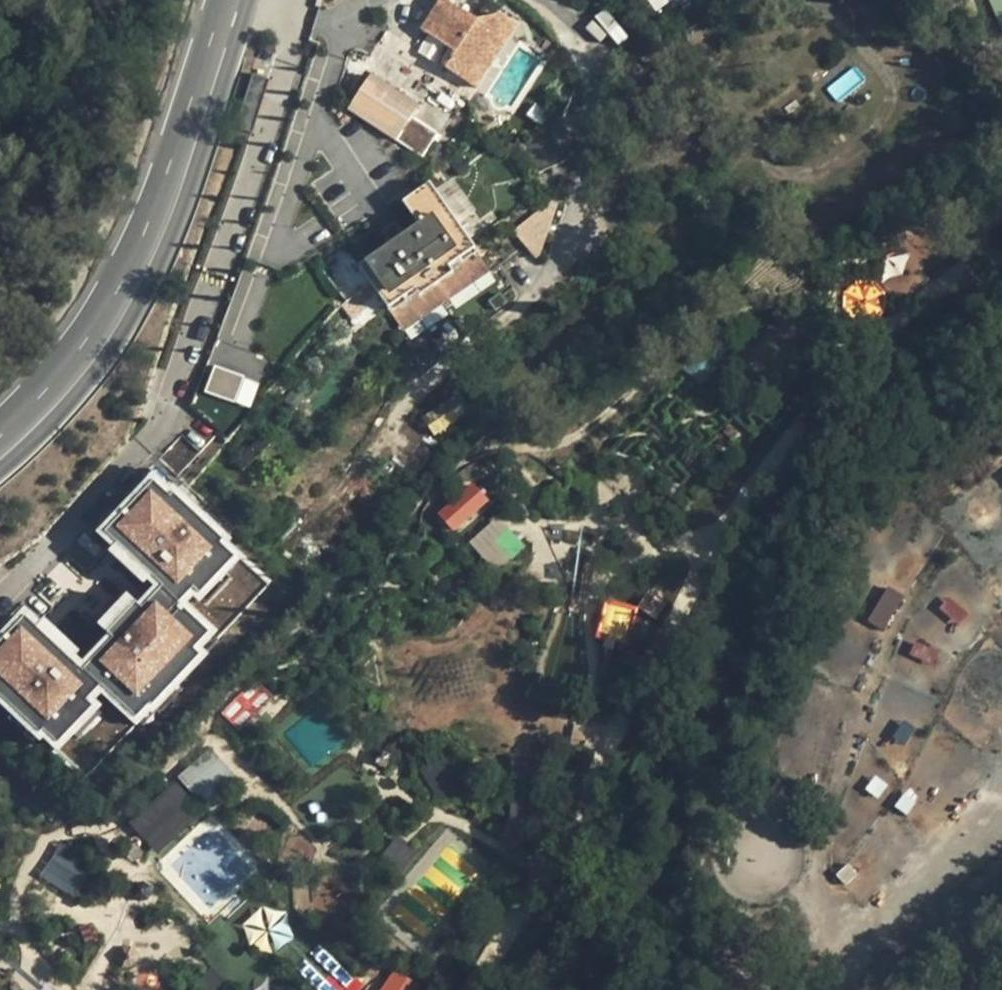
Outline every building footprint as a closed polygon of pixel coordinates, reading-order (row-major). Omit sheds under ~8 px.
[(480,88),(519,28),(500,16),(478,16),(440,0),(438,0),(423,26),(454,49),(446,68),(480,88)] [(1001,31),(1001,0),(988,0),(1001,31)] [(838,103),(866,80),(854,65),(825,88),(838,103)] [(345,115),(428,154),(448,112),(365,73),(345,115)] [(414,219),(360,254),(388,297),(474,244),(432,182),(403,200),(414,219)] [(905,255),(883,255),(884,276),(905,276),(905,255)] [(212,365),(203,390),(250,408),(259,383),(212,365)] [(201,392),(194,413),(238,429),(246,408),(201,392)] [(98,540),(122,557),(143,529),(151,535),(174,503),(142,480),(98,540)] [(477,483),(436,508),(450,530),(490,504),(477,483)] [(497,516),(469,541),(496,570),(523,546),(497,516)] [(887,630),(902,594),(883,586),(868,622),(887,630)] [(109,635),(139,604),(126,591),(96,623),(109,635)] [(142,711),(203,636),(153,595),(92,670),(142,711)] [(597,637),(628,642),(634,603),(603,598),(597,637)] [(18,612),(0,632),(0,694),(47,739),(97,687),(18,612)] [(914,640),(908,654),(934,665),(940,651),(914,640)] [(221,713),(234,726),(254,708),(241,695),(221,713)] [(891,737),(902,746),(915,729),(903,721),(891,737)] [(197,802),(232,777),(212,748),(176,772),(197,802)] [(872,774),(864,791),(880,798),(888,781),(872,774)] [(173,780),(128,821),(157,853),(202,812),(173,780)] [(908,815),(919,795),(905,787),(894,807),(908,815)] [(284,854),(309,863),(316,845),(292,836),(284,854)] [(399,836),(376,860),(396,880),(419,856),(399,836)] [(65,842),(40,871),(74,899),(99,869),(65,842)] [(403,909),(400,924),(426,929),(429,914),(403,909)] [(323,989),(361,989),(365,986),(320,944),(298,967),(323,989)] [(419,981),(389,969),(381,989),(415,989),(419,981)]
